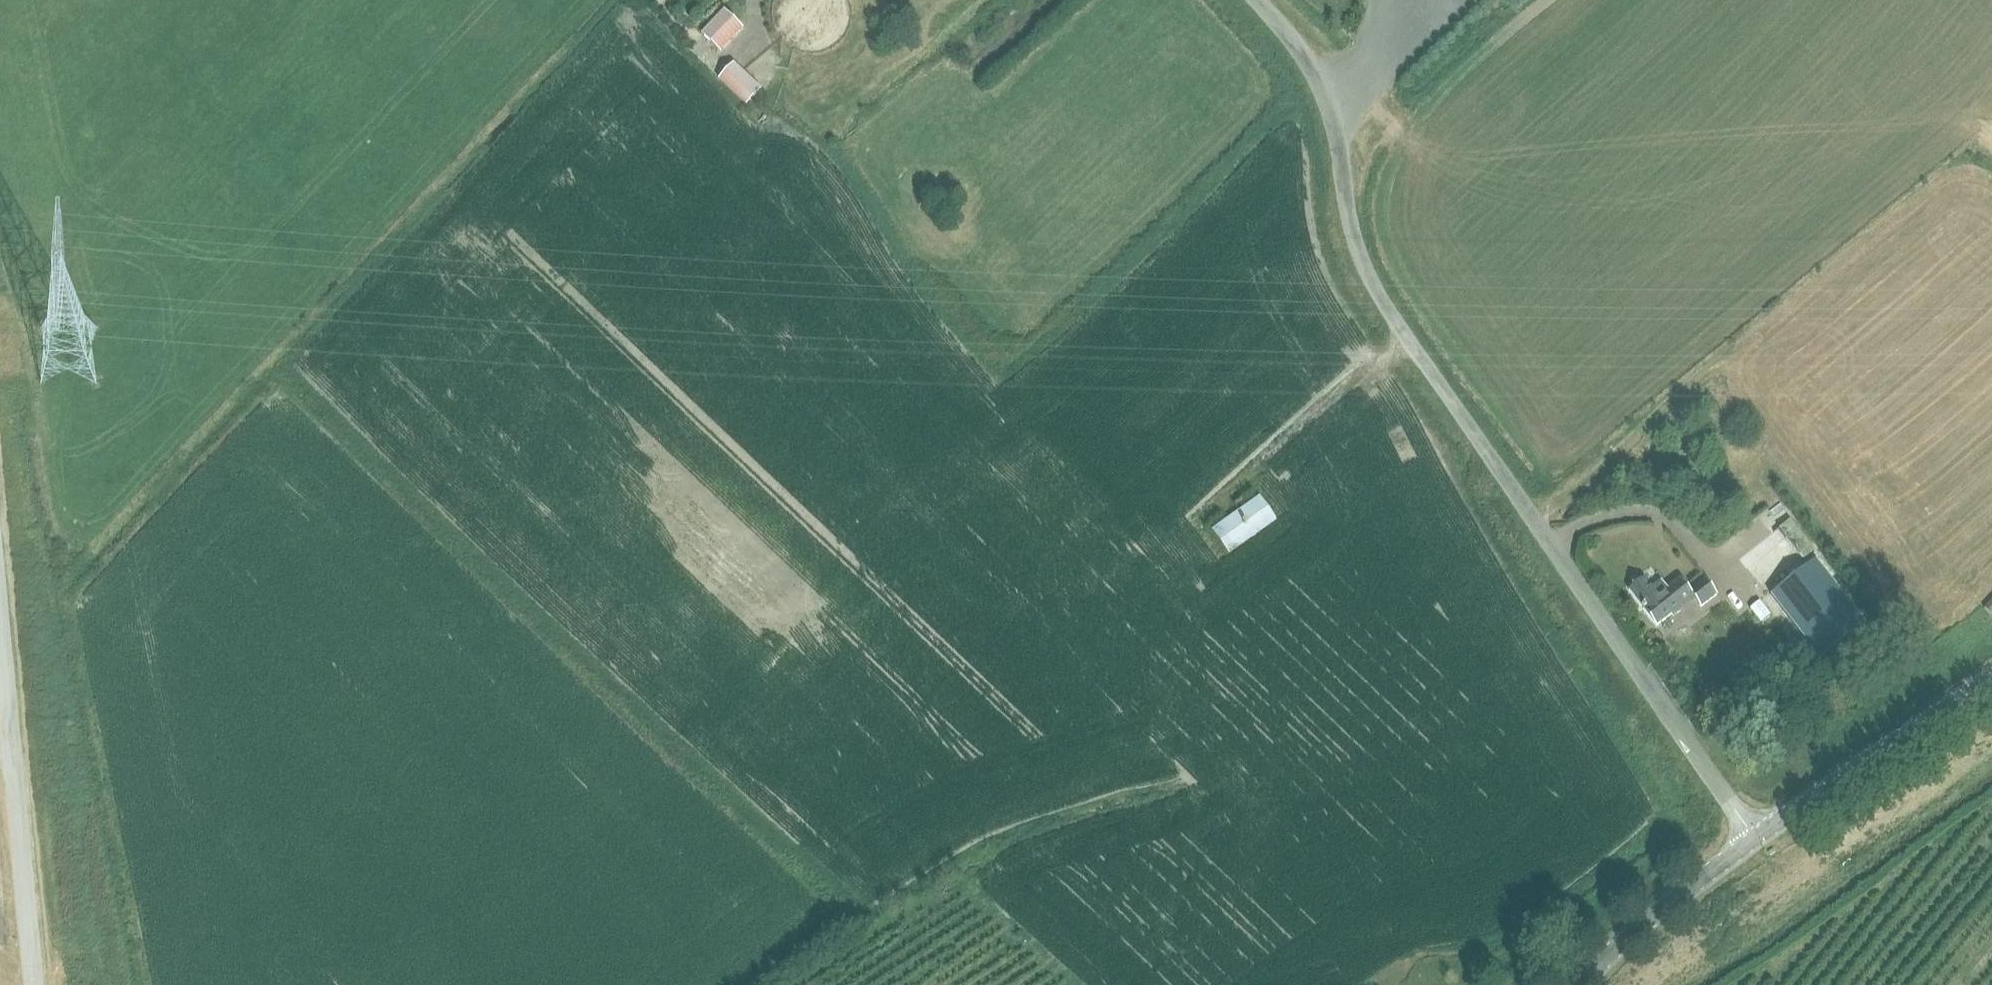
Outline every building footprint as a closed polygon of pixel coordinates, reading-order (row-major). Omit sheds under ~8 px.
[(721,53),(742,30),(723,14),(703,36),(721,53)] [(747,105),(761,90),(735,66),(721,80),(747,105)] [(1230,552),(1275,520),(1260,499),(1215,531),(1230,552)] [(1791,521),(1780,529),(1803,560),(1814,551),(1791,521)] [(1816,560),(1770,595),(1820,659),(1865,624),(1816,560)] [(1643,610),(1656,627),(1694,598),(1701,607),(1717,595),(1704,579),(1689,591),(1680,579),(1667,590),(1662,584),(1653,591),(1644,579),(1629,591),(1644,610),(1643,610)]
